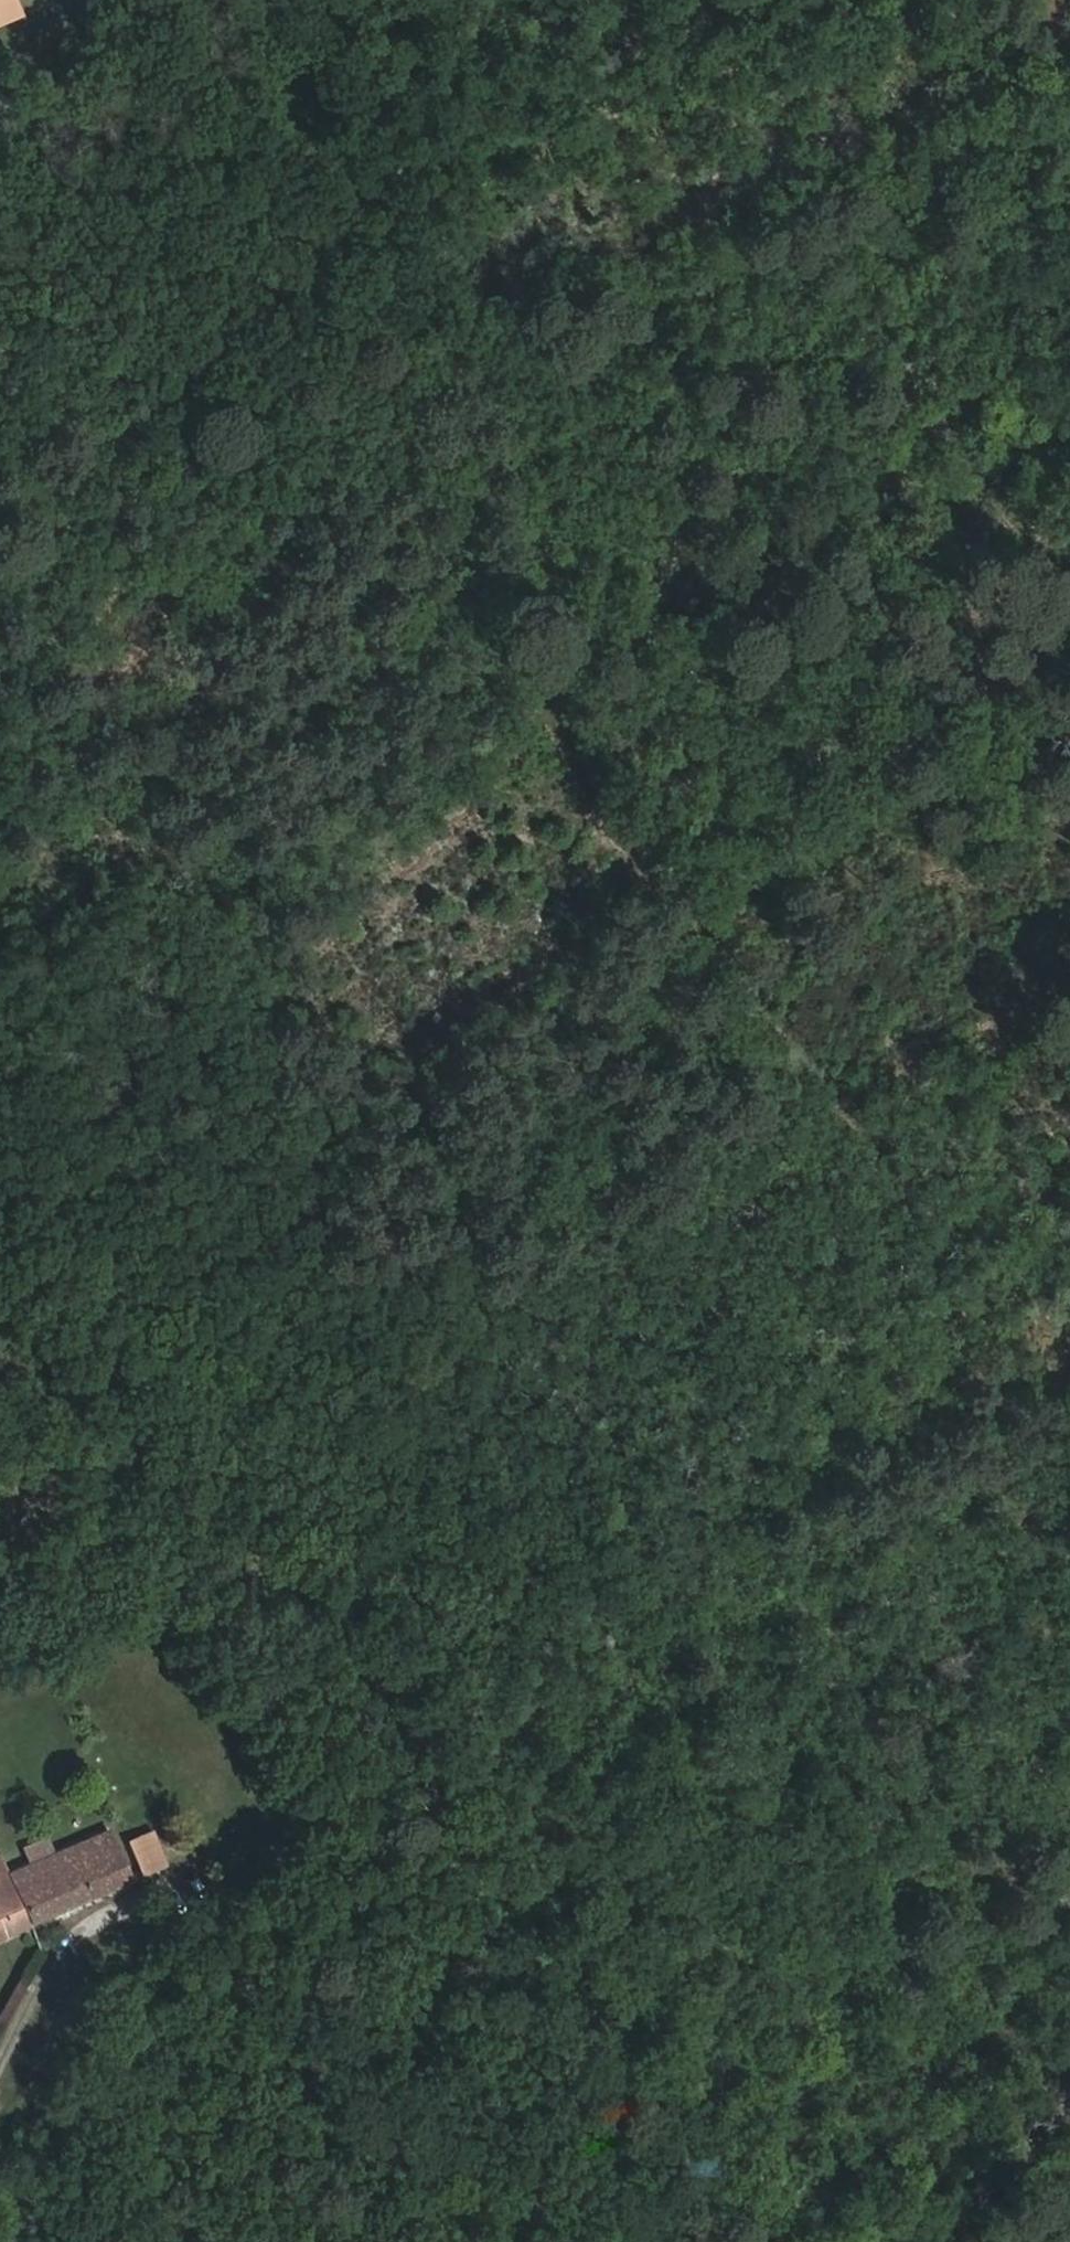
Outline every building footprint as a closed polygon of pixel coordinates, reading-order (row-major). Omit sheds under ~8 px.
[(14,24),(5,0),(0,0),(0,30),(14,24)] [(32,1925),(129,1883),(106,1835),(10,1878),(32,1925)] [(142,1878),(161,1869),(149,1838),(129,1847),(142,1878)] [(32,1925),(10,1878),(0,1883),(0,1939),(32,1925)]
